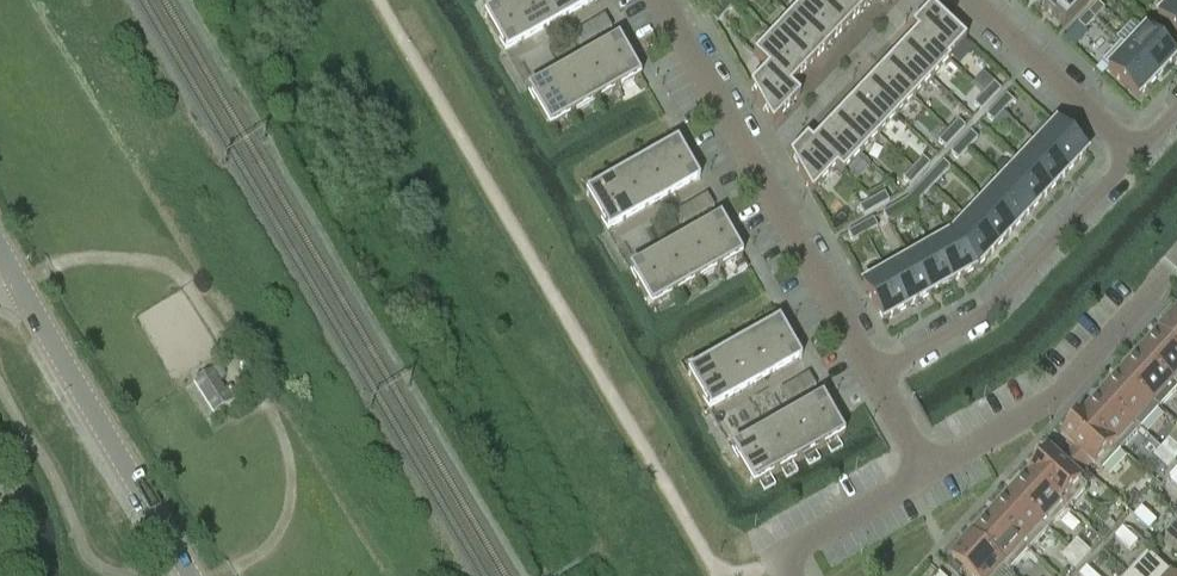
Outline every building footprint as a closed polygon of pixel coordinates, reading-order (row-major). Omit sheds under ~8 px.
[(507,1),(528,38),(550,25),(536,0),(509,0),(507,1)] [(566,0),(536,0),(550,25),(573,12),(566,0)] [(573,12),(595,0),(566,0),(573,12)] [(723,4),(729,11),(739,0),(726,0),(723,4)] [(809,0),(806,0),(790,17),(825,50),(842,32),(809,0)] [(842,32),(860,13),(846,0),(809,0),(842,32)] [(860,13),(873,0),(846,0),(860,13)] [(1042,8),(1063,28),(1090,0),(1049,0),(1042,8)] [(1176,0),(1173,0),(1157,17),(1176,36),(1176,0)] [(528,38),(507,1),(484,14),(505,51),(528,38)] [(1097,3),(1087,13),(1094,20),(1104,10),(1097,3)] [(717,24),(729,11),(723,4),(712,15),(717,24)] [(949,62),(950,61),(948,59),(965,40),(931,7),(912,27),(917,32),(949,62)] [(1084,31),(1094,20),(1087,13),(1077,24),(1084,31)] [(582,30),(588,40),(612,25),(606,16),(582,30)] [(773,35),(808,69),(825,50),(790,17),(773,35)] [(1157,78),(1175,60),(1144,30),(1126,49),(1157,78)] [(899,51),(931,81),(949,62),(917,32),(899,51)] [(808,69),(773,35),(755,54),(790,87),(808,69)] [(617,90),(641,77),(618,38),(617,39),(618,41),(596,53),(617,90)] [(1126,49),(1120,43),(1101,64),(1107,69),(1138,99),(1157,78),(1126,49)] [(882,69),(914,99),(931,81),(899,51),(882,69)] [(617,90),(596,53),(574,66),(595,103),(617,90)] [(800,96),(790,87),(755,54),(754,55),(767,68),(750,87),(772,125),(800,96)] [(574,66),(551,79),(572,116),(595,103),(574,66)] [(896,118),(914,99),(882,69),(864,88),(896,118)] [(572,116),(551,79),(528,92),(549,129),(572,116)] [(983,95),(990,101),(1000,91),(994,84),(983,95)] [(847,106),(879,136),(896,118),(864,88),(847,106)] [(983,95),(974,105),(981,111),(990,101),(983,95)] [(997,106),(1003,112),(1013,102),(1006,96),(997,106)] [(879,136),(847,106),(829,125),(861,155),(879,136)] [(997,106),(987,116),(993,122),(1003,112),(997,106)] [(955,139),(965,128),(958,122),(948,132),(955,139)] [(861,155),(829,125),(812,143),(844,173),(861,155)] [(1068,173),(1086,154),(1055,125),(1037,144),(1068,173)] [(948,132),(939,142),(946,149),(955,139),(948,132)] [(969,148),(977,140),(971,133),(962,142),(969,148)] [(844,173),(812,143),(807,138),(789,156),(811,195),(836,169),(842,175),(844,173)] [(699,180),(677,141),(654,154),(675,191),(697,179),(698,181),(699,180)] [(962,142),(951,154),(958,160),(969,148),(962,142)] [(1037,144),(1020,162),(1051,191),(1068,173),(1037,144)] [(675,191),(654,154),(631,167),(652,204),(675,191)] [(920,175),(930,165),(923,159),(913,169),(920,175)] [(943,162),(928,178),(935,185),(950,169),(943,162)] [(1020,162),(1003,180),(1034,210),(1051,191),(1020,162)] [(631,167),(609,180),(630,217),(652,204),(631,167)] [(913,169),(903,180),(910,186),(920,175),(913,169)] [(935,185),(928,178),(915,192),(921,199),(935,185)] [(630,217),(609,180),(586,193),(607,230),(630,217)] [(1003,180),(985,198),(1016,228),(1034,210),(1003,180)] [(921,199),(915,192),(907,201),(906,201),(910,209),(912,209),(921,199)] [(877,209),(880,207),(889,202),(884,194),(873,201),(877,209)] [(710,195),(681,208),(687,221),(716,207),(710,195)] [(1016,228),(985,198),(968,217),(999,246),(1016,228)] [(873,201),(860,208),(864,216),(877,209),(873,201)] [(888,222),(910,209),(906,201),(883,214),(888,222)] [(719,269),(742,256),(720,217),(719,218),(720,220),(698,232),(719,269)] [(999,246),(968,217),(950,235),(977,269),(999,246)] [(860,228),(864,236),(878,228),(873,220),(860,228)] [(860,228),(848,234),(853,242),(864,236),(860,228)] [(719,269),(698,232),(676,245),(697,282),(719,269)] [(949,285),(977,269),(950,235),(928,248),(949,285)] [(676,245),(653,258),(674,295),(697,282),(676,245)] [(928,297),(949,285),(928,248),(907,260),(928,297)] [(674,295),(653,258),(630,271),(651,308),(674,295)] [(928,297),(907,260),(885,273),(906,310),(928,297)] [(885,273),(863,285),(884,322),(906,310),(885,273)] [(1176,345),(1176,317),(1163,332),(1176,345)] [(801,359),(779,320),(756,334),(777,371),(798,358),(800,360),(801,359)] [(1163,332),(1144,353),(1176,384),(1176,345),(1163,332)] [(777,371),(756,334),(733,346),(754,383),(777,371)] [(733,346),(711,359),(732,396),(754,383),(733,346)] [(1124,374),(1156,403),(1161,408),(1176,391),(1176,384),(1144,353),(1124,374)] [(732,396),(711,359),(688,372),(709,409),(732,396)] [(219,367),(194,382),(213,414),(238,400),(231,387),(226,390),(220,381),(225,378),(219,367)] [(786,401),(818,387),(812,374),(780,389),(786,401)] [(1156,403),(1124,374),(1105,395),(1137,424),(1156,403)] [(1137,424),(1105,395),(1086,416),(1122,450),(1142,428),(1137,424)] [(821,449),(844,435),(822,396),(821,397),(822,399),(800,412),(821,449)] [(821,449),(800,412),(778,424),(799,461),(821,449)] [(1122,450),(1086,416),(1065,438),(1076,448),(1069,455),(1086,471),(1093,463),(1102,472),(1122,450)] [(778,424),(755,437),(776,474),(799,461),(778,424)] [(776,474),(755,437),(732,450),(753,487),(776,474)] [(1162,448),(1176,461),(1176,460),(1176,446),(1170,440),(1162,448)] [(1176,461),(1162,448),(1155,456),(1169,469),(1176,461)] [(1052,453),(1032,475),(1069,508),(1089,486),(1080,478),(1086,471),(1069,455),(1063,462),(1052,453)] [(1032,475),(1013,496),(1050,529),(1069,508),(1032,475)] [(1013,496),(993,517),(1030,551),(1050,529),(1013,496)] [(1143,508),(1135,517),(1150,531),(1158,522),(1143,508)] [(1030,551),(993,517),(974,538),(1006,567),(1005,567),(1011,572),(1030,551)] [(1161,540),(1176,555),(1176,522),(1161,540)] [(1124,529),(1116,538),(1131,552),(1139,543),(1124,529)] [(974,538),(954,560),(972,575),(997,575),(1005,567),(1006,567),(974,538)] [(1078,540),(1070,548),(1084,561),(1092,553),(1078,540)] [(1084,561),(1070,548),(1063,557),(1077,569),(1084,561)] [(1130,574),(1132,575),(1175,575),(1149,552),(1130,574)]
